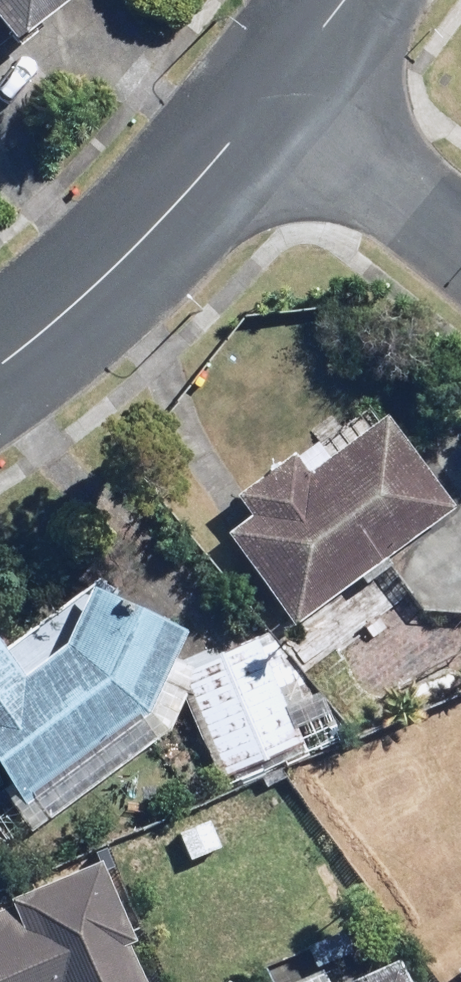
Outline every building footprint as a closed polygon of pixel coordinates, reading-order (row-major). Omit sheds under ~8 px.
[(27,45),(78,0),(0,0),(0,15),(27,45)] [(301,626),(359,580),(365,587),(395,563),(390,556),(452,506),(380,415),(313,469),(300,453),(216,518),(301,626)] [(28,802),(143,721),(187,629),(96,586),(72,636),(51,655),(32,628),(7,645),(0,635),(0,763),(28,802)] [(259,645),(186,672),(224,775),(298,747),(259,645)] [(132,943),(140,939),(107,859),(0,903),(0,981),(148,981),(132,943)] [(412,955),(342,981),(336,966),(296,981),(423,981),(412,955)]
